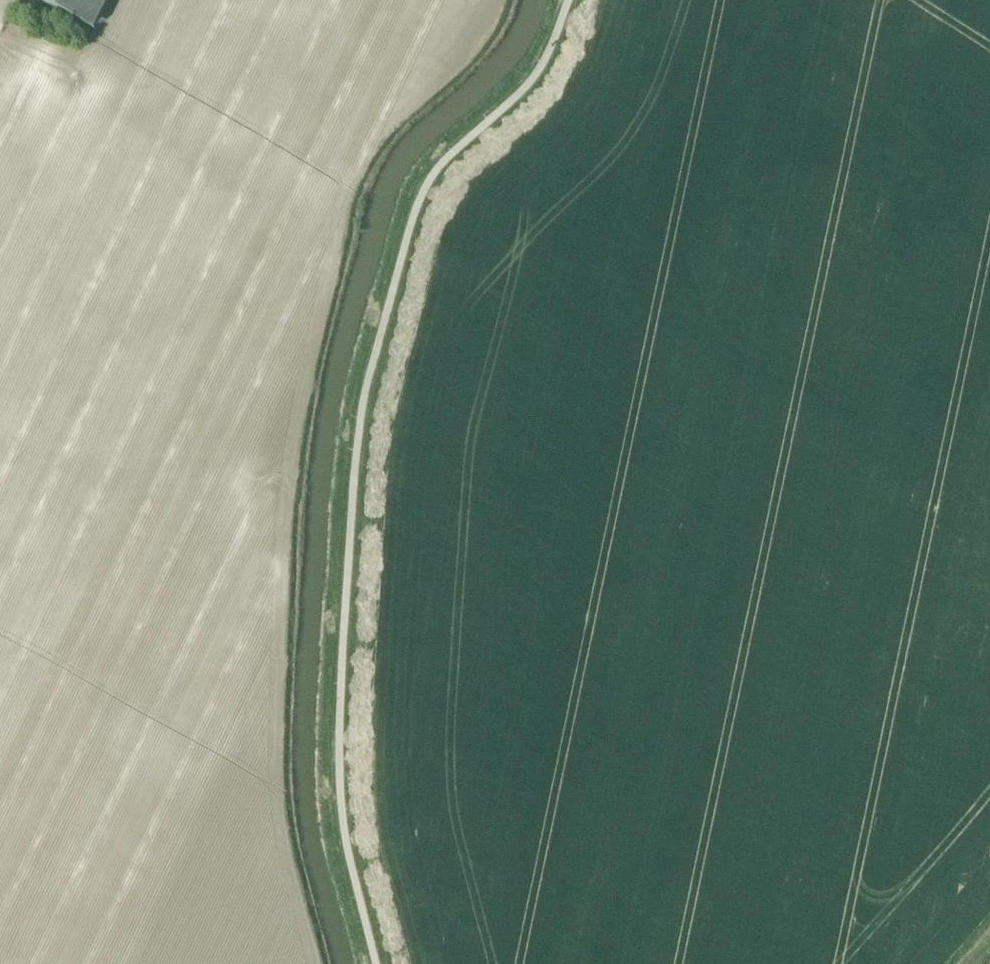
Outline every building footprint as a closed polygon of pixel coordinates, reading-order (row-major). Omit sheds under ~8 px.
[(91,26),(104,0),(41,0),(91,26)]
